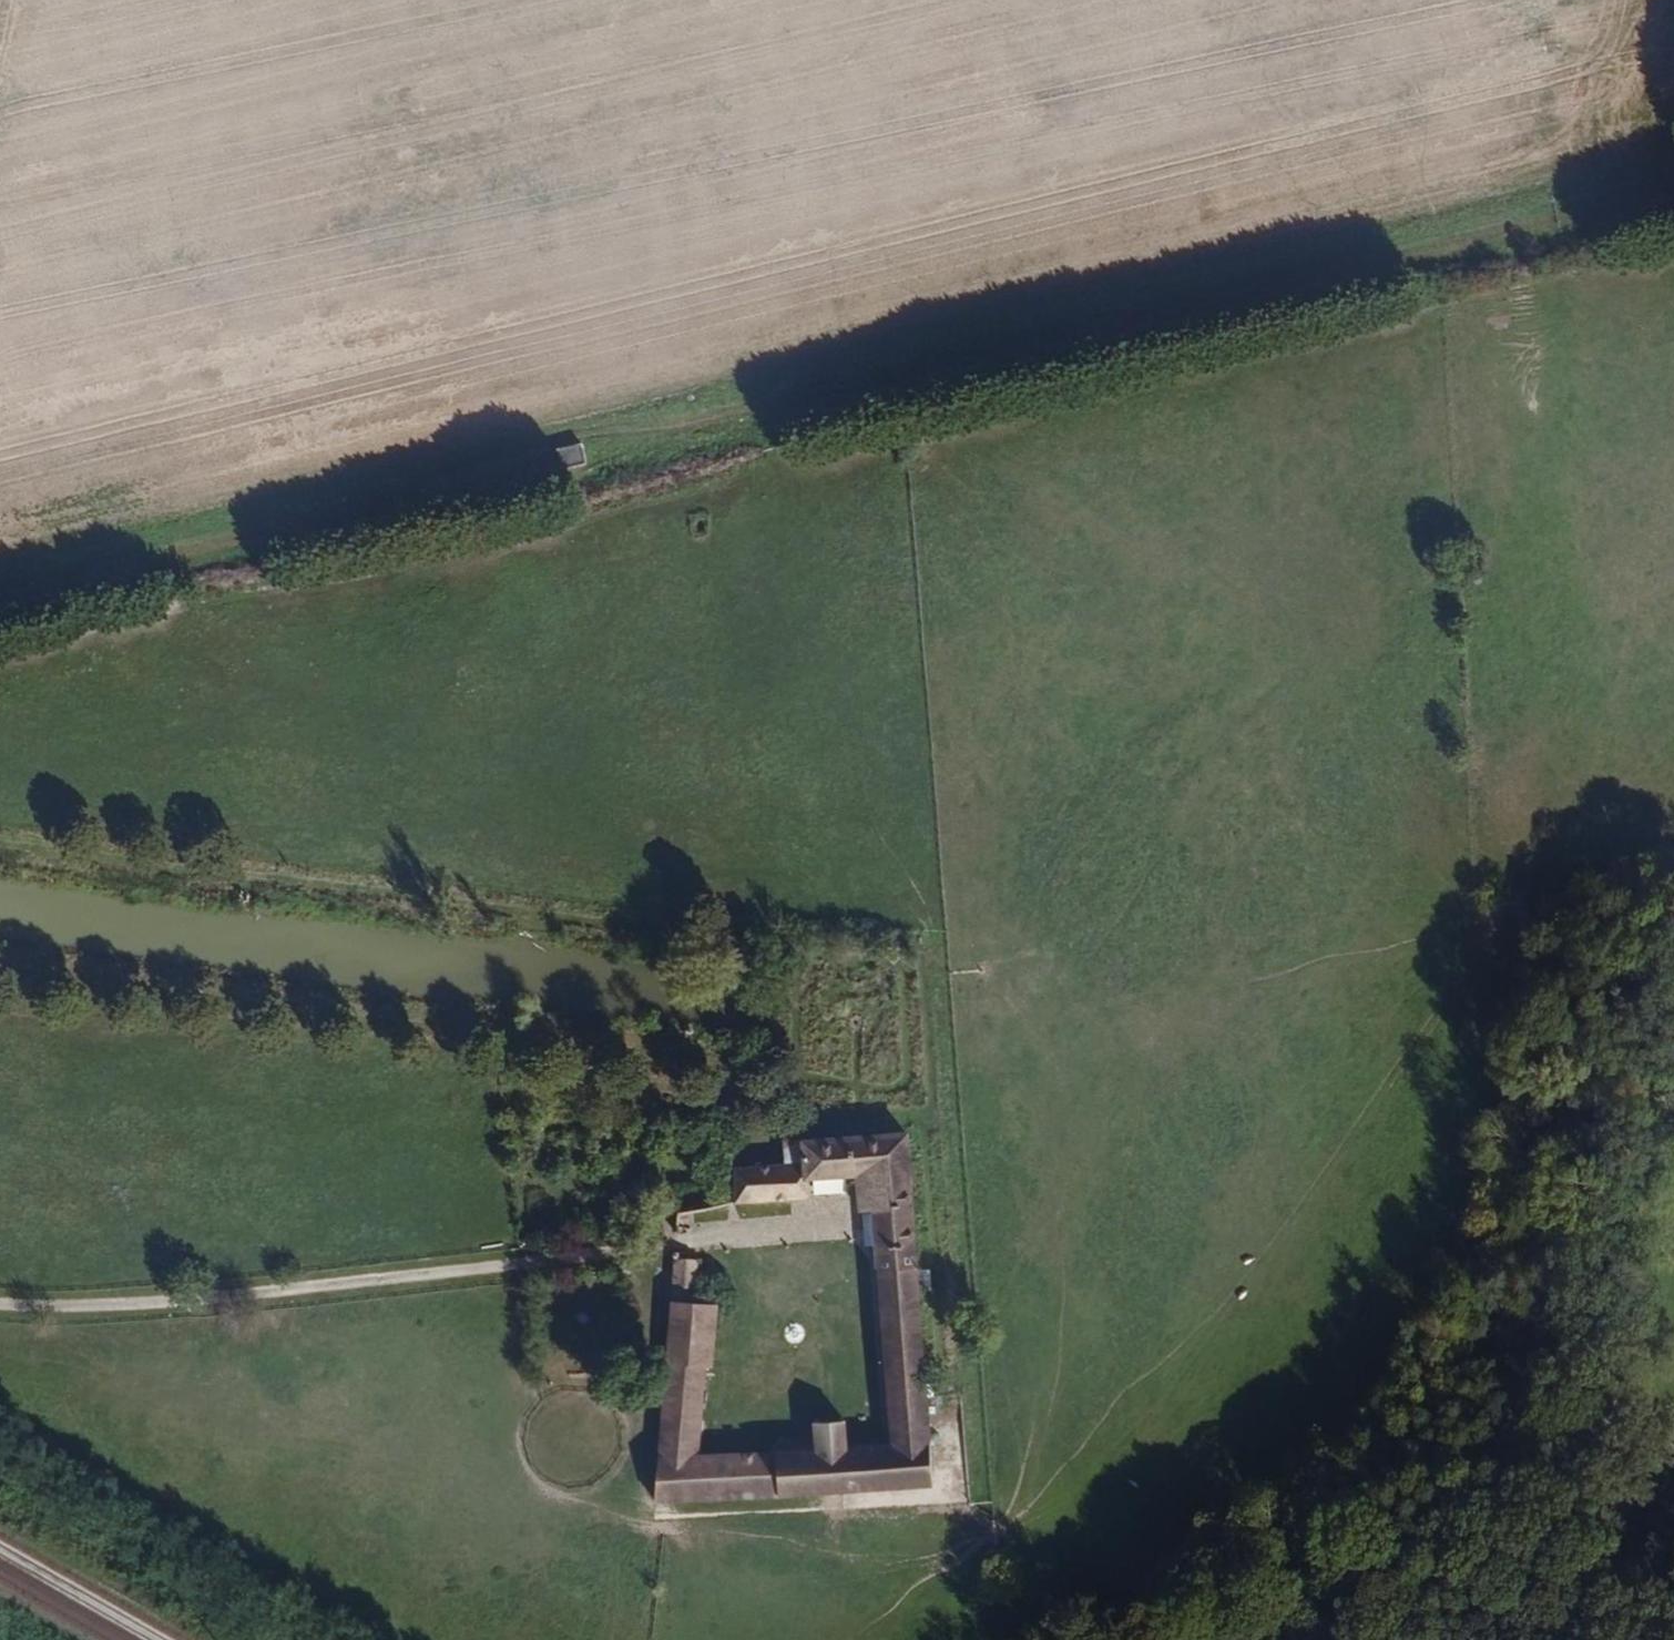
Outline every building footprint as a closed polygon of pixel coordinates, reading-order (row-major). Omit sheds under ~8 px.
[(692,1298),(690,1247),(666,1248),(647,1432),(651,1500),(674,1499),(801,1493),(850,1491),(930,1487),(937,1487),(913,1135),(811,1138),(810,1162),(746,1163),(746,1199),(809,1199),(809,1190),(857,1188),(859,1226),(874,1226),(885,1357),(886,1404),(858,1406),(859,1418),(806,1419),(807,1439),(774,1440),(775,1451),(698,1453),(694,1360),(707,1359),(704,1298),(692,1298)] [(930,1487),(850,1491),(850,1523),(932,1519),(930,1487)] [(801,1510),(801,1493),(674,1499),(674,1517),(801,1510)]
